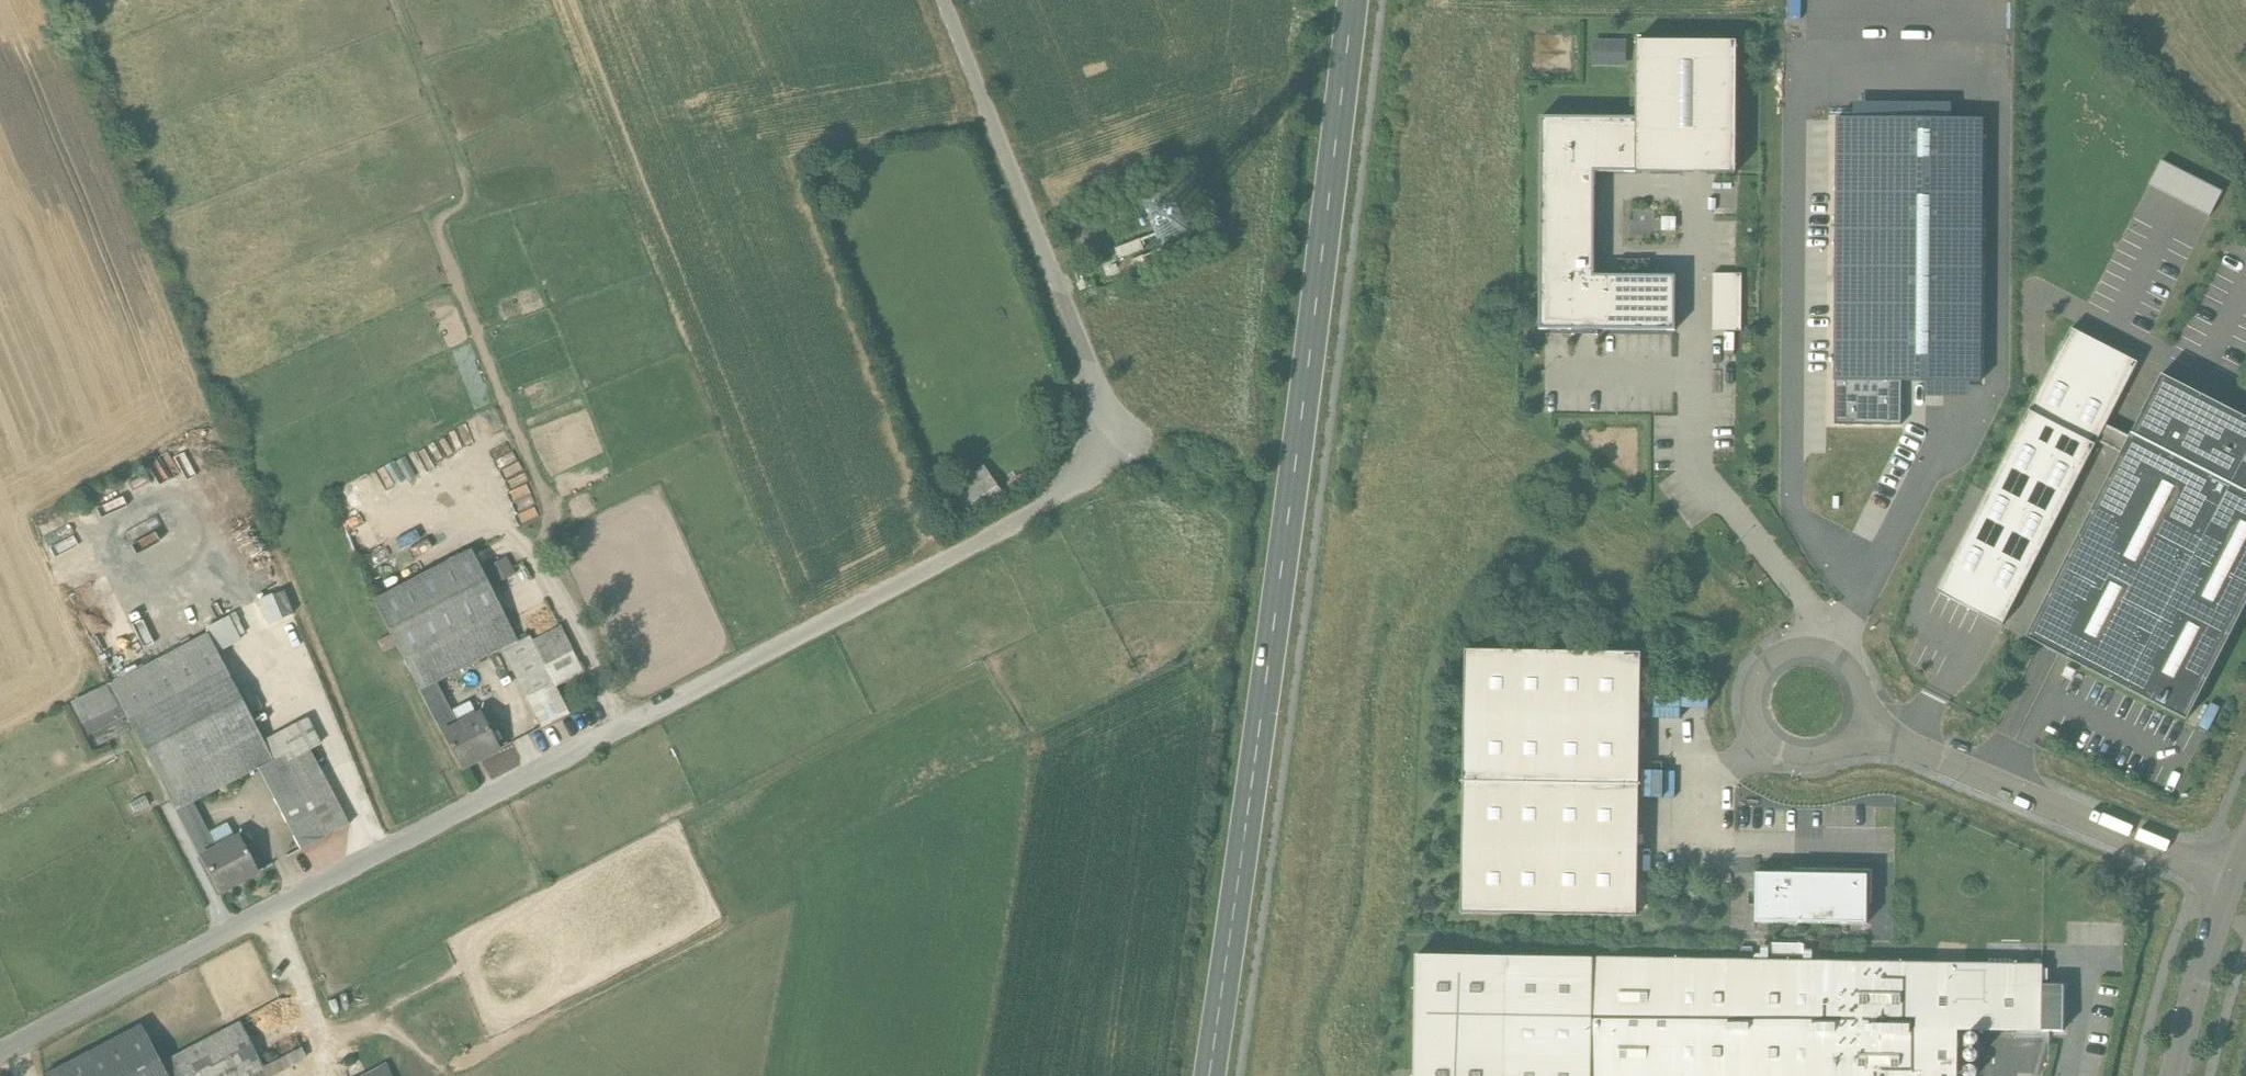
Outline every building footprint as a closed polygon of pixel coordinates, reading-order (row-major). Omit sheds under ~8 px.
[(1597,38),(1596,66),(1629,66),(1630,39),(1597,38)] [(1675,332),(1676,277),(1594,277),(1595,174),(1736,175),(1737,43),(1637,42),(1636,119),(1541,118),(1539,331),(1572,331),(1572,336),(1598,337),(1598,332),(1675,332)] [(1855,105),(1855,119),(1952,120),(1952,105),(1855,105)] [(1855,119),(1838,119),(1835,382),(1902,383),(1980,383),(1983,120),(1952,120),(1855,119)] [(2222,194),(2162,163),(2150,187),(2210,217),(2222,194)] [(1742,275),(1713,275),(1713,333),(1741,333),(1742,275)] [(2001,626),(2137,367),(2071,333),(1936,592),(2001,626)] [(2162,377),(2026,640),(2187,722),(2245,608),(2245,420),(2162,377)] [(1902,383),(1835,382),(1835,426),(1901,427),(1902,383)] [(988,463),(955,488),(976,516),(1009,492),(988,463)] [(419,691),(431,685),(517,642),(470,552),(373,602),(419,691)] [(262,597),(271,622),(296,613),(287,589),(262,597)] [(529,637),(502,651),(542,729),(569,715),(545,667),(572,653),(559,628),(532,642),(529,637)] [(208,636),(73,706),(89,736),(125,717),(175,811),(187,805),(257,768),(301,852),(350,827),(310,751),(320,745),(307,721),(264,743),(208,636)] [(1641,655),(1467,651),(1462,914),(1636,917),(1641,655)] [(431,685),(419,691),(460,771),(499,751),(481,715),(453,729),(431,685)] [(187,805),(175,811),(218,895),(258,874),(239,838),(212,852),(187,805)] [(1872,897),(1872,872),(1822,871),(1822,875),(1755,874),(1755,923),(1867,925),(1867,897),(1872,897)] [(1416,957),(1414,1075),(1958,1075),(1959,1032),(2063,1034),(2063,988),(2042,988),(2042,967),(1416,957)] [(160,1065),(166,1075),(251,1075),(263,1070),(240,1024),(160,1065)] [(46,1075),(166,1075),(160,1065),(141,1027),(46,1075)] [(263,1070),(251,1075),(276,1075),(306,1060),(301,1050),(263,1070)] [(366,1075),(391,1075),(386,1066),(366,1075)]
